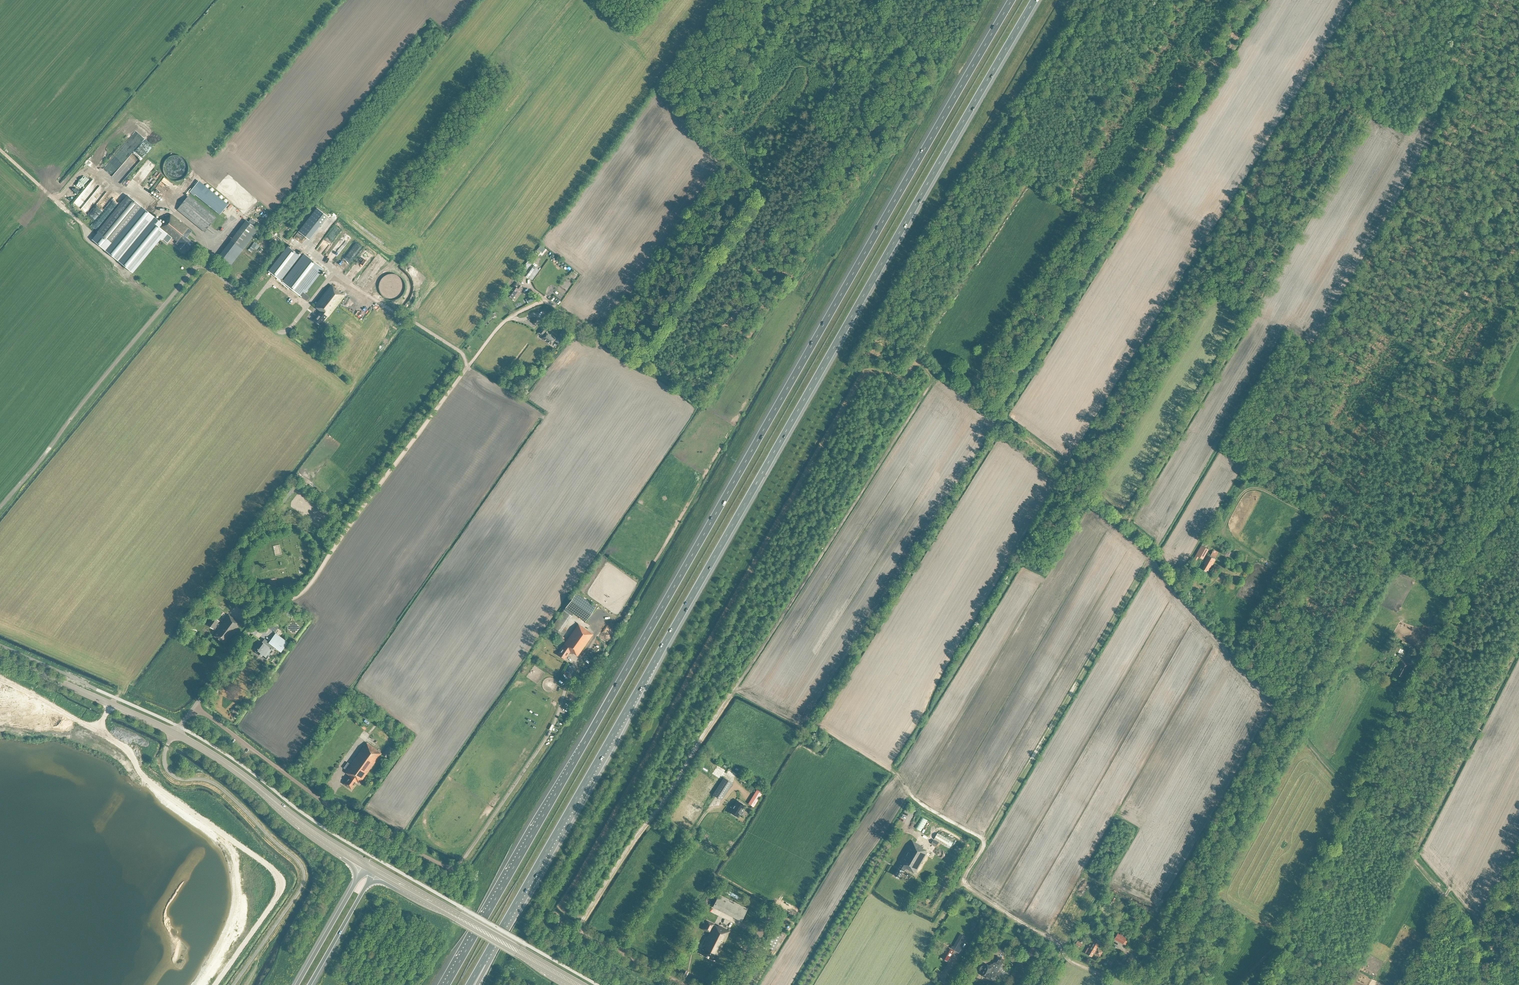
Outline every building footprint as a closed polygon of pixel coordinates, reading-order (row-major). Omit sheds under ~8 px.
[(134,167),(150,150),(141,142),(125,159),(134,167)] [(184,178),(186,176),(187,174),(188,171),(188,168),(188,165),(187,162),(186,160),(184,158),(181,156),(178,155),(175,155),(173,155),(170,156),(168,158),(165,160),(164,163),(163,165),(163,168),(163,171),(164,173),(166,176),(168,178),(170,179),(173,181),(176,181),(179,181),(182,179),(184,178)] [(168,190),(173,182),(164,177),(159,185),(168,190)] [(220,215),(228,204),(199,180),(190,192),(194,196),(195,194),(220,215)] [(101,212),(95,207),(107,191),(99,184),(80,209),(95,220),(101,212)] [(246,193),(241,202),(246,205),(251,196),(246,193)] [(163,224),(127,195),(91,238),(132,273),(166,232),(180,244),(179,247),(183,250),(187,245),(189,247),(192,243),(187,238),(192,231),(171,214),(163,224)] [(205,232),(216,218),(189,195),(177,210),(205,232)] [(320,226),(327,216),(317,208),(310,217),(318,224),(320,226)] [(229,267),(243,249),(258,229),(246,220),(231,240),(232,241),(219,258),(229,267)] [(306,232),(303,232),(300,232),(298,232),(296,234),(294,237),(294,239),(294,242),(296,244),(298,246),(300,247),(303,247),(306,246),(308,244),(309,242),(310,239),(309,237),(308,234),(306,232)] [(283,280),(282,279),(300,256),(288,246),(268,271),(281,280),(282,282),(306,300),(309,297),(305,293),(324,269),(304,254),(283,280)] [(528,278),(534,269),(530,266),(523,274),(528,278)] [(370,268),(363,275),(369,280),(377,271),(374,268),(373,270),(370,268)] [(508,295),(515,301),(523,289),(515,283),(507,293),(509,294),(508,295)] [(328,317),(345,295),(331,285),(315,307),(321,311),(314,320),(320,325),(327,316),(328,317)] [(371,310),(392,324),(396,318),(375,304),(371,310)] [(542,335),(548,328),(545,326),(539,333),(542,335)] [(564,338),(569,332),(565,328),(559,335),(564,338)] [(551,345),(556,338),(547,331),(542,338),(551,345)] [(284,503),(293,491),(297,486),(293,483),(289,487),(280,499),(284,503)] [(1203,559),(1208,550),(1201,546),(1193,559),(1196,561),(1199,557),(1203,559)] [(1216,557),(1219,552),(1214,549),(1211,555),(1210,556),(1208,555),(1204,563),(1205,564),(1202,569),(1206,572),(1207,570),(1208,571),(1212,564),(1212,565),(1215,559),(1215,557),(1216,557)] [(585,621),(596,606),(576,592),(564,610),(563,609),(549,630),(558,637),(572,615),(573,613),(585,621)] [(229,638),(241,623),(228,614),(221,625),(219,624),(218,624),(217,624),(220,621),(213,616),(207,624),(213,629),(215,628),(215,629),(217,631),(214,636),(224,643),(228,637),(229,638)] [(275,631),(279,626),(274,622),(270,628),(275,631)] [(577,656),(593,634),(578,624),(562,646),(563,647),(558,654),(564,659),(570,651),(573,654),(573,653),(577,656)] [(280,651),(288,642),(275,632),(269,642),(265,639),(256,651),(266,659),(275,647),(280,651)] [(1403,657),(1406,651),(1400,648),(1397,646),(1394,650),(1399,652),(1398,655),(1403,657)] [(1407,666),(1408,664),(1402,661),(1401,665),(1397,675),(1401,677),(1407,666)] [(359,783),(381,753),(366,742),(351,764),(348,762),(344,768),(347,770),(345,772),(350,776),(344,784),(351,789),(354,784),(356,783),(357,781),(359,783)] [(387,758),(393,749),(388,745),(382,754),(387,758)] [(721,800),(732,783),(724,777),(713,794),(721,800)] [(751,799),(748,804),(749,804),(753,807),(756,802),(759,797),(762,792),(757,789),(754,794),(751,799)] [(744,805),(737,800),(730,812),(737,816),(739,813),(741,814),(744,810),(742,809),(744,805)] [(916,828),(923,831),(928,819),(921,816),(916,828)] [(915,873),(928,851),(923,848),(924,847),(912,841),(900,862),(901,862),(898,868),(895,875),(899,878),(903,871),(904,871),(906,868),(915,873)] [(748,908),(719,894),(714,904),(743,918),(748,908)] [(718,927),(706,921),(702,930),(709,933),(703,946),(704,946),(702,950),(703,950),(701,954),(713,960),(715,960),(729,931),(718,926),(718,927)] [(766,945),(774,950),(782,935),(773,931),(766,945)] [(1126,936),(1121,933),(1120,935),(1118,934),(1114,939),(1123,944),(1125,945),(1127,941),(1125,940),(1127,938),(1125,937),(1126,936)] [(961,940),(957,947),(961,950),(967,940),(963,938),(961,940)] [(1100,941),(1096,938),(1095,940),(1093,939),(1086,952),(1087,953),(1087,954),(1091,956),(1094,952),(1096,952),(1095,954),(1100,957),(1103,951),(1098,949),(1097,950),(1096,949),(1100,941)] [(947,946),(944,945),(942,949),(945,951),(943,954),(944,954),(942,958),(947,961),(949,957),(950,958),(954,950),(947,946)] [(1001,966),(1004,959),(997,956),(994,962),(989,964),(989,965),(987,964),(986,966),(985,966),(983,965),(982,966),(980,967),(980,969),(981,971),(982,972),(983,972),(982,975),(993,981),(995,976),(1001,966)]
